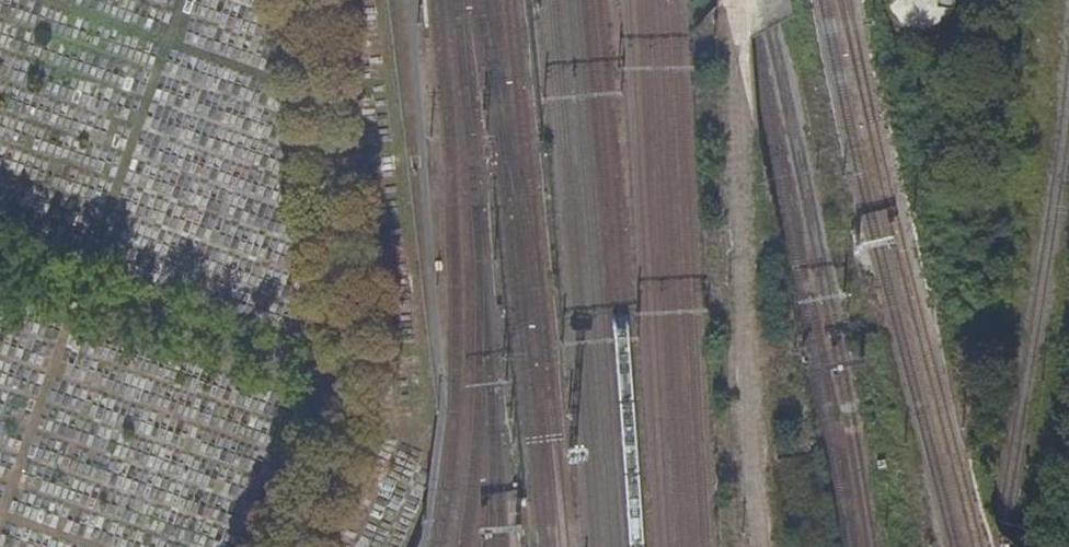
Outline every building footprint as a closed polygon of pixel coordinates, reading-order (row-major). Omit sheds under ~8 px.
[(883,12),(885,17),(892,25),(899,28),(906,31),(912,31),(920,31),(927,28),(933,24),(939,19),(943,13),(945,6),(946,0),(880,0),(880,5),(883,12)]
